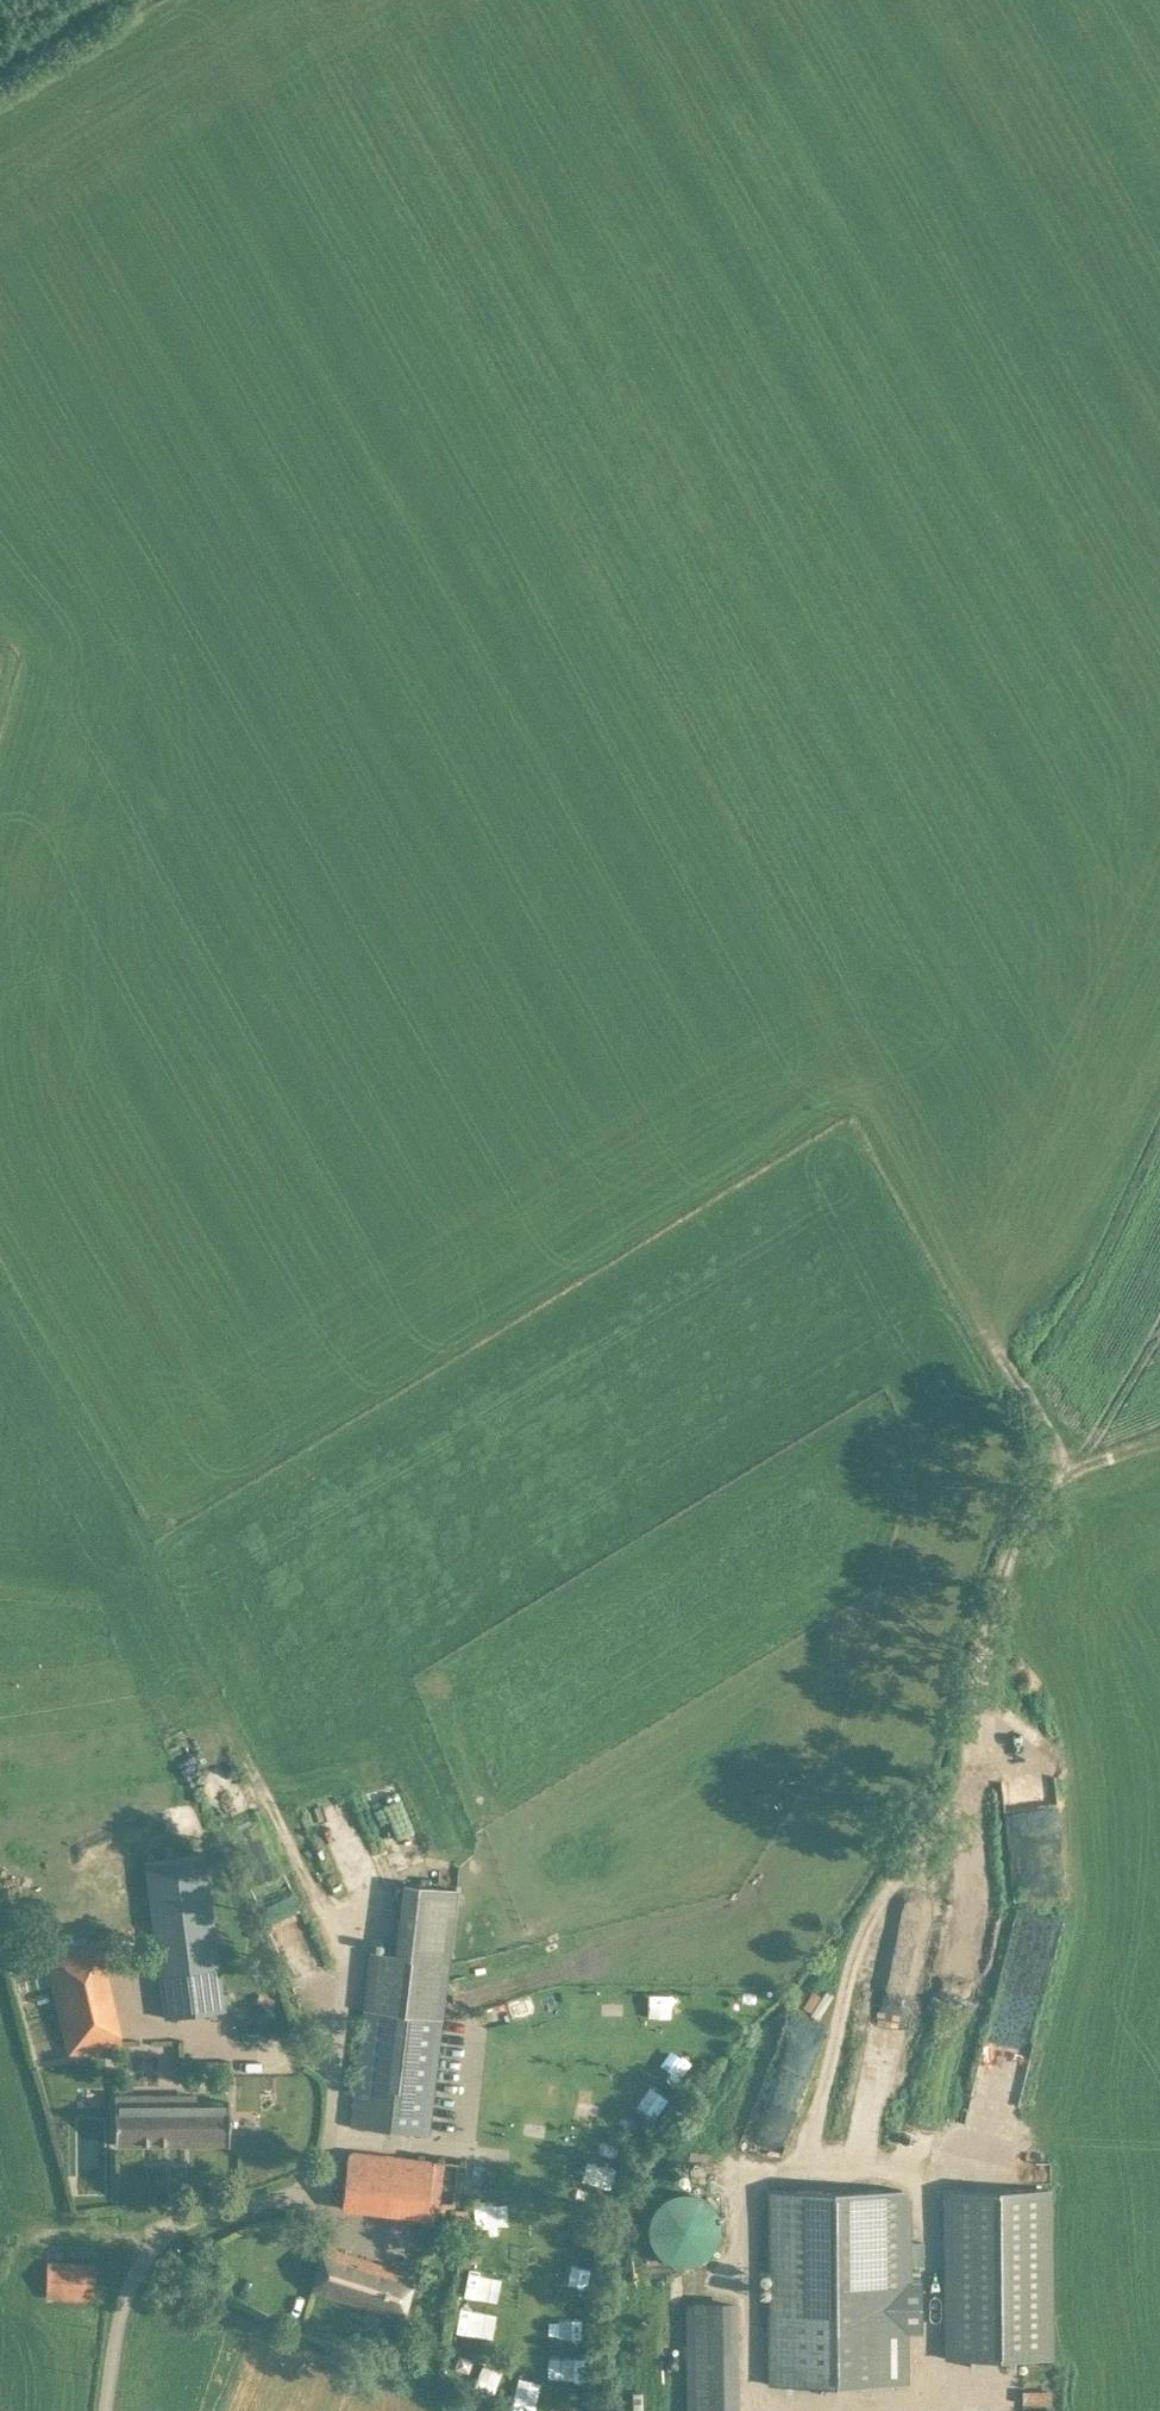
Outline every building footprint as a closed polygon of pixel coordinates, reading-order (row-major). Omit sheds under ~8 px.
[(165,2015),(226,2008),(206,1852),(145,1860),(165,2015)] [(350,2125),(429,2133),(454,1890),(402,1884),(394,1954),(369,1951),(350,2125)] [(123,2043),(101,1946),(43,1956),(65,2056),(123,2043)] [(251,2067),(252,2084),(230,2085),(232,2139),(278,2138),(276,2067),(251,2067)] [(196,2093),(115,2092),(115,2144),(229,2144),(229,2098),(196,2099),(196,2093)] [(433,2161),(372,2154),(348,2151),(341,2208),(427,2217),(433,2161)] [(772,2189),(771,2385),(909,2384),(909,2330),(922,2330),(922,2284),(909,2284),(908,2188),(772,2189)] [(945,2189),(946,2359),(1054,2358),(1053,2188),(945,2189)] [(654,2193),(647,2257),(708,2263),(715,2199),(654,2193)] [(453,2236),(457,2264),(482,2261),(478,2232),(453,2236)] [(325,2245),(312,2290),(403,2317),(414,2275),(325,2245)] [(46,2296),(70,2297),(94,2297),(95,2264),(47,2262),(46,2296)] [(466,2272),(463,2296),(489,2298),(491,2274),(466,2272)] [(685,2305),(685,2331),(686,2352),(687,2410),(739,2410),(737,2329),(737,2304),(685,2305)] [(560,2358),(559,2379),(574,2380),(575,2358),(560,2358)]
